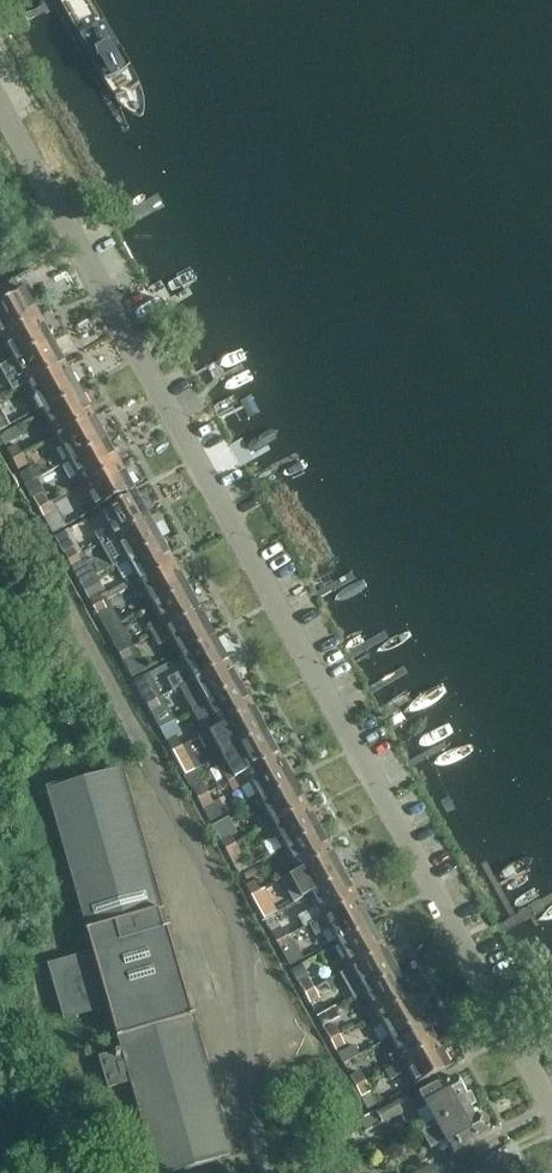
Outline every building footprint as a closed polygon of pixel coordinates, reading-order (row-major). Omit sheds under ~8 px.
[(2,336),(38,317),(24,291),(21,293),(15,280),(0,288),(0,337),(2,336)] [(7,345),(15,361),(52,341),(38,317),(2,336),(7,345)] [(17,390),(18,392),(65,366),(52,341),(15,361),(3,368),(15,391),(17,390)] [(34,395),(43,411),(79,391),(65,366),(18,392),(24,401),(34,395)] [(43,411),(56,435),(92,416),(79,391),(43,411)] [(11,425),(3,412),(1,413),(0,411),(0,431),(11,425)] [(56,435),(70,460),(106,441),(92,416),(56,435)] [(0,436),(5,446),(23,435),(17,426),(0,436)] [(70,460),(83,485),(120,465),(106,441),(70,460)] [(8,451),(13,460),(23,455),(18,445),(8,451)] [(23,455),(13,460),(19,471),(28,465),(23,455)] [(120,465),(83,485),(97,510),(133,490),(120,465)] [(21,474),(27,484),(38,477),(34,469),(21,474)] [(34,499),(40,509),(49,504),(49,503),(43,494),(34,499)] [(102,531),(108,541),(149,518),(135,494),(102,512),(110,526),(102,531)] [(49,504),(40,509),(44,517),(53,533),(67,524),(53,502),(49,503),(49,504)] [(120,545),(129,561),(162,543),(149,518),(108,541),(112,549),(120,545)] [(56,537),(69,562),(78,557),(65,533),(56,537)] [(128,580),(133,590),(175,567),(162,543),(129,561),(130,563),(118,570),(124,582),(128,580)] [(78,557),(69,562),(74,572),(83,567),(78,557)] [(77,575),(82,585),(106,571),(100,562),(77,575)] [(146,592),(155,608),(188,590),(175,567),(133,590),(137,597),(146,592)] [(149,626),(155,638),(201,613),(188,590),(155,608),(161,620),(149,626)] [(89,597),(96,610),(110,603),(108,600),(104,603),(98,592),(89,597)] [(96,610),(109,633),(123,626),(110,603),(96,610)] [(172,639),(182,658),(215,640),(201,613),(155,638),(159,645),(172,639)] [(109,633),(122,656),(131,651),(130,649),(134,646),(123,626),(109,633)] [(182,658),(195,682),(228,664),(215,640),(182,658)] [(131,651),(122,656),(126,664),(134,659),(131,651)] [(195,682),(208,705),(241,687),(228,664),(195,682)] [(135,682),(149,707),(163,700),(153,680),(149,674),(137,680),(135,682)] [(208,705),(220,727),(253,709),(241,687),(208,705)] [(149,707),(162,731),(176,723),(163,700),(149,707)] [(266,733),(253,709),(220,727),(199,739),(205,751),(210,748),(217,759),(266,733)] [(176,723),(162,731),(167,741),(182,733),(176,723)] [(266,733),(217,759),(230,783),(279,756),(266,733)] [(279,756),(230,783),(235,792),(251,783),(261,801),(294,783),(279,756)] [(158,1172),(171,1172),(229,1156),(188,1017),(193,1015),(193,1014),(191,1014),(162,914),(159,915),(157,910),(162,909),(162,908),(163,908),(162,907),(157,909),(117,769),(47,789),(88,929),(85,930),(92,953),(50,965),(65,1017),(107,1005),(116,1038),(119,1037),(123,1050),(99,1057),(108,1087),(132,1081),(158,1172)] [(200,782),(190,788),(196,801),(207,795),(200,782)] [(262,819),(267,828),(307,807),(294,783),(261,801),(269,815),(262,819)] [(207,795),(196,801),(203,813),(214,808),(207,795)] [(279,834),(287,848),(319,830),(307,807),(267,828),(272,838),(279,834)] [(285,866),(291,876),(332,853),(319,830),(287,848),(294,861),(285,866)] [(228,833),(217,838),(224,851),(234,845),(228,833)] [(234,845),(224,851),(231,864),(241,858),(234,845)] [(305,881),(312,894),(344,876),(332,853),(291,876),(283,880),(288,890),(296,886),(305,881)] [(305,928),(310,925),(310,924),(357,898),(344,876),(312,894),(319,907),(309,912),(299,918),(305,928)] [(329,926),(337,940),(370,922),(357,898),(310,924),(310,925),(315,934),(320,931),(329,926)] [(337,940),(339,944),(372,926),(370,922),(337,940)] [(278,925),(268,931),(275,944),(285,938),(278,925)] [(335,964),(342,975),(386,951),(372,926),(339,944),(347,958),(335,964)] [(285,938),(275,944),(282,956),(292,951),(285,938)] [(354,998),(366,992),(398,974),(386,951),(342,975),(354,998)] [(365,1010),(371,1019),(411,997),(398,974),(366,992),(373,1006),(365,1010)] [(307,977),(296,983),(303,995),(314,989),(307,977)] [(314,989),(303,995),(310,1008),(321,1002),(314,989)] [(384,1025),(391,1038),(424,1020),(411,997),(371,1019),(376,1029),(384,1025)] [(335,1008),(316,1018),(321,1029),(340,1019),(335,1008)] [(391,1056),(396,1066),(436,1044),(424,1020),(391,1038),(399,1052),(391,1056)] [(332,1024),(322,1030),(328,1042),(339,1037),(332,1024)] [(339,1037),(328,1042),(335,1055),(346,1049),(339,1037)] [(436,1044),(396,1066),(386,1071),(391,1081),(401,1075),(409,1071),(417,1085),(449,1067),(436,1044)] [(354,1047),(336,1056),(341,1065),(359,1055),(354,1047)] [(357,1070),(347,1076),(354,1089),(364,1083),(357,1070)] [(417,1089),(436,1124),(468,1106),(462,1095),(464,1094),(455,1077),(440,1086),(436,1079),(417,1089)] [(364,1083),(354,1089),(361,1101),(371,1096),(364,1083)] [(379,1110),(376,1112),(383,1125),(402,1114),(395,1101),(379,1110)] [(468,1106),(436,1124),(436,1125),(423,1132),(432,1149),(445,1142),(454,1157),(473,1147),(470,1140),(485,1132),(476,1116),(474,1117),(468,1106)] [(316,1172),(317,1172),(335,1172),(330,1164),(316,1172)] [(501,1165),(486,1172),(505,1172),(501,1165)]
